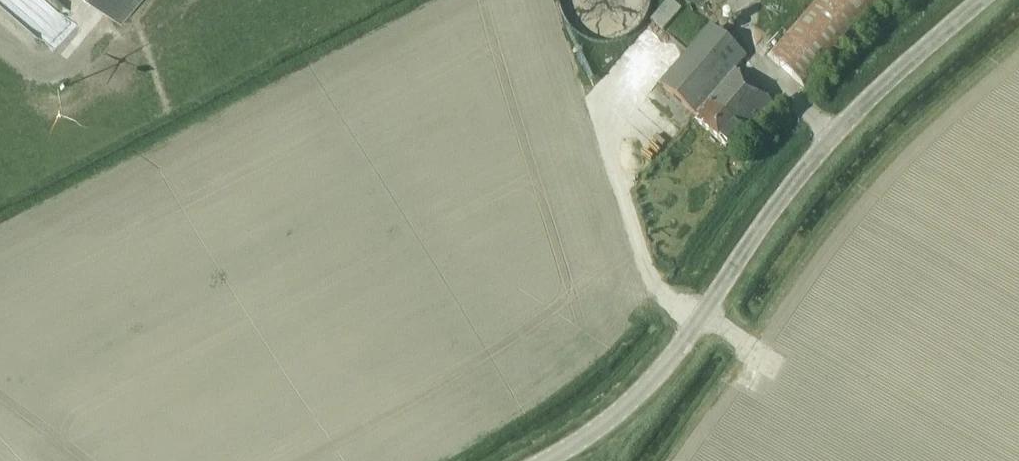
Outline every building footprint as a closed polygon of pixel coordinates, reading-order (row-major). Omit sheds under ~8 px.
[(121,20),(138,0),(98,0),(121,20)] [(646,0),(592,0),(593,15),(627,12),(626,4),(647,3),(646,0)] [(664,30),(682,10),(671,0),(670,0),(652,20),(664,30)] [(768,56),(805,89),(884,0),(817,0),(768,56)] [(44,33),(66,50),(84,28),(62,11),(44,33)] [(748,57),(711,25),(660,84),(701,119),(698,122),(727,148),(742,132),(746,135),(754,125),(755,126),(774,104),(736,71),(748,57)]
